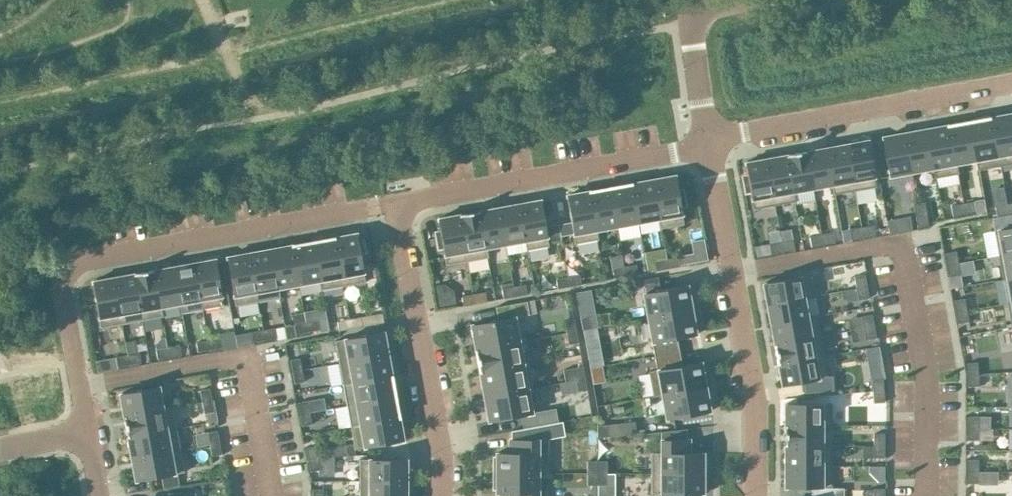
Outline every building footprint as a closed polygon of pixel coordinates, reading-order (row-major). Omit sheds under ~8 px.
[(993,117),(1001,166),(1011,164),(1011,114),(993,117)] [(993,117),(971,121),(978,161),(980,170),(1001,166),(993,117)] [(978,161),(971,121),(950,125),(957,164),(978,161)] [(950,125),(929,129),(938,178),(959,174),(957,164),(950,125)] [(936,168),(929,129),(908,133),(915,172),(936,168)] [(915,172),(908,133),(885,137),(892,176),(915,172)] [(867,140),(846,144),(855,191),(876,187),(867,140)] [(846,144),(826,148),(833,185),(835,194),(855,191),(846,144)] [(833,185),(826,148),(806,151),(813,188),(833,185)] [(813,188),(806,151),(786,155),(793,192),(813,188)] [(786,155),(766,159),(774,205),(794,202),(793,192),(786,155)] [(747,176),(742,176),(745,193),(750,192),(753,209),(774,205),(766,159),(745,163),(747,176)] [(682,190),(677,190),(675,175),(652,179),(661,228),(684,224),(680,207),(685,206),(682,190)] [(661,228),(652,179),(631,183),(638,223),(658,219),(660,228),(661,228)] [(638,223),(631,183),(610,187),(617,227),(638,223)] [(617,227),(610,187),(589,191),(598,240),(599,240),(597,230),(617,227)] [(598,240),(589,191),(566,195),(575,244),(598,240)] [(540,200),(519,204),(527,250),(549,246),(540,200)] [(976,201),(964,203),(966,214),(978,212),(976,201)] [(926,202),(915,204),(917,216),(928,214),(926,202)] [(964,203),(952,205),(954,216),(966,214),(964,203)] [(527,250),(519,204),(499,207),(506,244),(525,241),(526,250),(527,250)] [(1008,204),(996,206),(998,217),(1010,215),(1008,204)] [(506,244),(499,207),(479,211),(487,257),(488,257),(487,248),(506,244)] [(487,257),(479,211),(459,215),(467,261),(487,257)] [(928,214),(917,216),(919,227),(930,225),(930,223),(928,214)] [(467,261),(459,215),(438,219),(440,231),(435,232),(438,248),(443,247),(446,265),(467,261)] [(888,230),(910,228),(909,215),(886,218),(888,230)] [(873,225),(861,227),(863,238),(875,235),(873,225)] [(861,227),(849,229),(851,240),(863,238),(861,227)] [(996,231),(1000,255),(1011,253),(1011,228),(996,231)] [(833,232),(821,234),(823,245),(835,243),(833,232)] [(362,265),(356,233),(334,237),(343,286),(365,282),(362,265)] [(821,234),(809,236),(811,247),(823,245),(821,234)] [(343,286),(334,237),(313,241),(322,290),(343,286)] [(793,239),(781,241),(783,252),(795,250),(793,239)] [(322,290),(313,241),(292,245),(299,284),(319,281),(321,290),(322,290)] [(781,241),(769,243),(771,254),(783,252),(781,241)] [(299,284),(292,245),(270,249),(279,298),(280,298),(278,288),(299,284)] [(279,298),(270,249),(249,253),(258,302),(279,298)] [(957,251),(947,253),(949,265),(960,263),(957,251)] [(258,302),(249,253),(227,257),(236,306),(258,302)] [(694,253),(684,255),(686,263),(696,261),(694,253)] [(1000,255),(1005,279),(1011,278),(1011,253),(1000,255)] [(680,266),(679,257),(667,259),(669,269),(680,266)] [(215,259),(194,263),(202,309),(223,306),(215,259)] [(669,269),(667,259),(655,261),(657,271),(669,269)] [(202,309),(194,263),(174,266),(182,313),(202,309)] [(960,263),(949,265),(951,277),(962,275),(960,263)] [(638,274),(636,264),(624,266),(626,276),(638,274)] [(182,313),(174,266),(153,270),(162,317),(163,316),(161,307),(179,304),(181,313),(182,313)] [(626,276),(624,266),(612,269),(614,278),(626,276)] [(162,317),(153,270),(133,274),(142,320),(162,317)] [(142,320),(133,274),(113,277),(122,324),(142,320)] [(865,274),(854,276),(856,288),(867,286),(865,274)] [(581,284),(580,275),(568,277),(569,287),(581,284)] [(810,275),(763,283),(767,304),(814,296),(810,275)] [(122,324),(113,277),(92,281),(101,328),(122,324)] [(569,287),(568,277),(556,279),(558,289),(569,287)] [(527,294),(525,285),(513,287),(515,296),(527,294)] [(692,310),(687,285),(643,293),(648,318),(692,310)] [(867,286),(856,288),(858,300),(869,298),(867,286)] [(515,296),(513,287),(502,289),(503,299),(515,296)] [(487,302),(485,292),(473,294),(475,304),(487,302)] [(475,304),(473,294),(462,296),(463,306),(475,304)] [(814,296),(767,304),(770,324),(817,316),(817,315),(807,317),(804,299),(814,297),(814,296)] [(966,298),(955,300),(957,312),(968,310),(966,298)] [(696,335),(692,310),(648,318),(654,356),(680,352),(677,338),(696,335)] [(968,310),(957,312),(959,324),(970,322),(968,310)] [(872,314),(861,316),(864,328),(874,326),(872,314)] [(590,316),(581,318),(583,330),(592,328),(590,316)] [(817,316),(770,324),(774,344),(821,336),(817,316)] [(361,317),(349,319),(351,328),(362,326),(361,317)] [(519,341),(515,317),(471,325),(475,349),(519,341)] [(351,328),(349,319),(337,321),(338,329),(339,331),(351,328)] [(564,321),(567,333),(576,331),(574,319),(564,321)] [(318,320),(306,322),(308,332),(319,330),(318,320)] [(308,332),(306,322),(294,324),(296,334),(308,332)] [(874,326),(864,328),(866,340),(877,338),(874,326)] [(275,328),(263,330),(265,340),(277,338),(275,328)] [(265,340),(263,330),(251,332),(253,342),(265,340)] [(578,343),(576,331),(567,333),(569,344),(578,343)] [(388,354),(384,332),(335,341),(339,363),(388,354)] [(821,336),(774,344),(778,364),(825,356),(821,336)] [(220,338),(208,340),(210,350),(221,348),(220,338)] [(210,350),(208,340),(196,342),(198,352),(210,350)] [(523,364),(519,341),(475,349),(479,373),(528,364),(528,363),(523,364)] [(179,345),(168,347),(169,357),(181,355),(179,345)] [(169,357),(168,347),(156,350),(158,359),(169,357)] [(706,386),(701,362),(682,365),(680,352),(654,356),(661,394),(706,386)] [(139,353),(127,355),(129,364),(141,362),(139,353)] [(392,375),(388,354),(339,363),(343,384),(392,375)] [(129,364),(127,355),(116,357),(117,367),(129,364)] [(825,356),(778,364),(782,386),(828,377),(825,356)] [(302,370),(300,358),(290,360),(292,371),(302,370)] [(979,362),(968,363),(969,375),(980,374),(979,362)] [(533,388),(528,364),(479,373),(484,397),(533,388)] [(583,366),(573,368),(575,380),(585,378),(583,366)] [(575,380),(573,368),(563,370),(565,382),(575,380)] [(304,382),(302,370),(292,371),(294,383),(304,382)] [(980,374),(969,375),(970,387),(980,386),(980,374)] [(396,397),(392,375),(343,384),(343,385),(352,384),(356,404),(396,397)] [(587,390),(585,378),(575,380),(577,392),(587,390)] [(883,378),(872,379),(873,391),(884,390),(883,378)] [(159,386),(120,394),(124,416),(173,407),(172,406),(163,408),(159,386)] [(710,411),(706,386),(661,394),(666,419),(710,411)] [(212,400),(210,388),(200,390),(202,402),(212,400)] [(532,413),(528,390),(533,389),(533,388),(484,397),(488,421),(532,413)] [(884,390),(873,391),(874,403),(885,402),(884,390)] [(399,418),(396,397),(356,404),(360,424),(350,426),(350,427),(399,418)] [(214,412),(212,400),(202,402),(204,413),(214,412)] [(310,412),(308,400),(298,402),(300,414),(310,412)] [(788,404),(785,404),(785,425),(832,425),(832,404),(788,404)] [(176,428),(173,407),(124,416),(127,437),(176,428)] [(312,424),(310,412),(300,414),(302,426),(312,424)] [(980,416),(969,416),(969,428),(980,428),(980,416)] [(403,440),(399,418),(350,427),(354,449),(403,440)] [(597,437),(607,437),(607,425),(597,425),(597,437)] [(832,425),(785,425),(785,446),(832,446),(832,445),(822,445),(822,426),(832,426),(832,425)] [(180,450),(176,428),(127,437),(131,458),(180,450)] [(980,428),(969,428),(969,440),(980,440),(980,428)] [(220,442),(217,431),(208,432),(210,444),(220,442)] [(885,433),(874,433),(874,445),(885,446),(885,433)] [(548,473),(548,453),(538,453),(538,440),(509,439),(509,453),(496,453),(496,457),(494,457),(494,473),(548,473)] [(703,458),(703,453),(690,453),(690,439),(660,440),(660,453),(651,453),(651,473),(705,473),(705,458),(703,458)] [(222,454),(220,442),(210,444),(212,456),(222,454)] [(885,446),(874,445),(874,458),(885,458),(885,446)] [(318,458),(316,446),(306,448),(308,460),(318,458)] [(832,446),(785,446),(785,466),(832,466),(832,446)] [(184,472),(180,450),(131,458),(135,481),(184,472)] [(320,470),(318,458),(308,460),(310,472),(320,470)] [(407,481),(407,459),(359,459),(359,481),(407,481)] [(980,459),(969,459),(969,471),(980,471),(980,459)] [(597,473),(597,461),(587,461),(587,473),(597,473)] [(607,461),(597,461),(597,473),(607,473),(607,461)] [(832,466),(785,466),(785,487),(793,487),(832,487),(832,466)] [(980,471),(969,471),(969,484),(980,484),(980,471)] [(538,474),(548,474),(548,473),(494,473),(494,489),(496,489),(496,493),(509,493),(509,495),(538,495),(538,474)] [(597,485),(597,473),(587,473),(587,485),(597,485)] [(607,485),(607,473),(597,473),(597,485),(607,485)] [(703,489),(705,489),(705,473),(651,473),(651,493),(661,493),(661,495),(690,495),(690,493),(703,493),(703,489)] [(407,481),(359,481),(359,495),(407,495),(407,481)]
